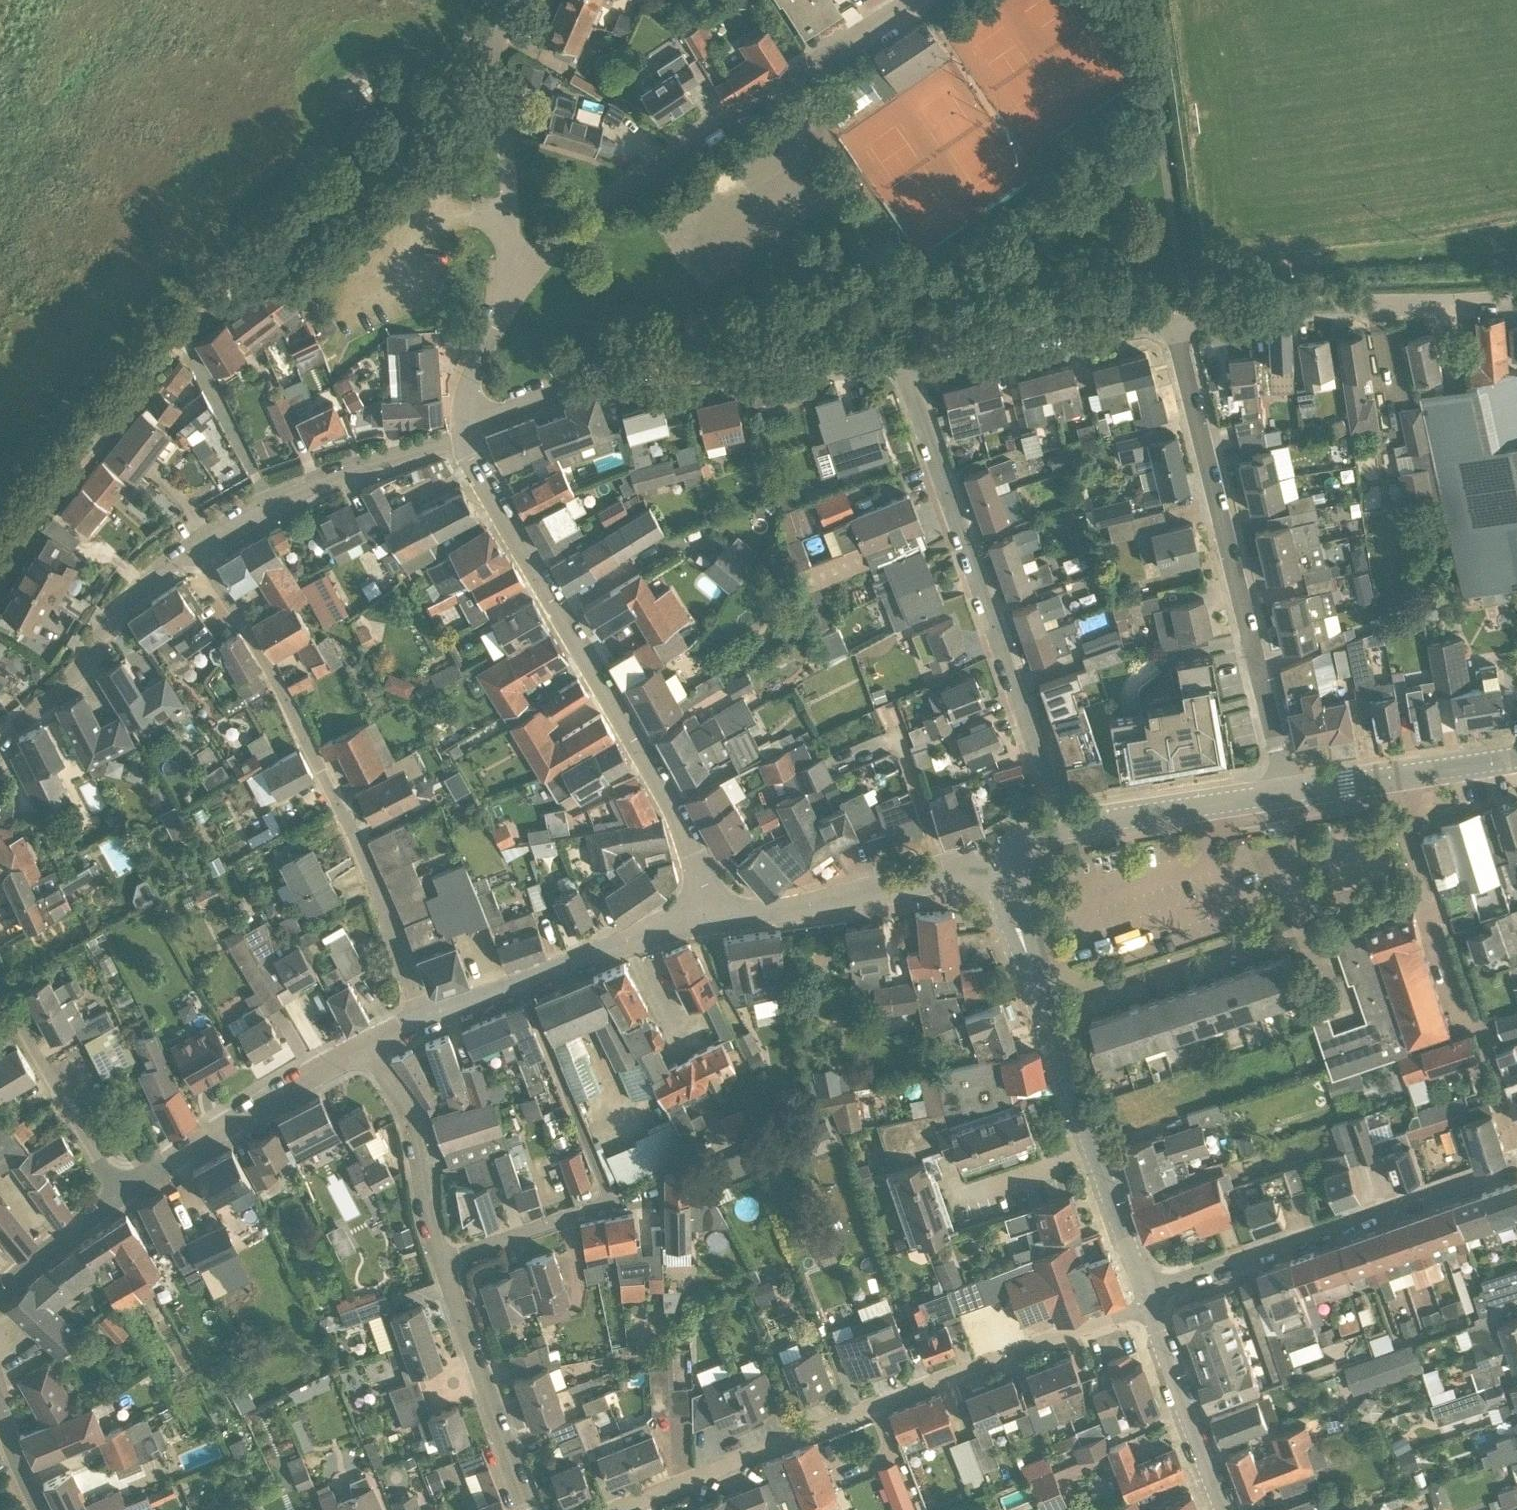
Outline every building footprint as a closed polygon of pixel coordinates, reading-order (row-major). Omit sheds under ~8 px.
[(559,8),(588,21),(598,0),(563,0),(559,8)] [(833,0),(786,0),(782,3),(801,31),(807,27),(808,28),(812,26),(811,25),(816,22),(820,27),(841,13),(833,0)] [(575,51),(588,21),(559,8),(546,38),(575,51)] [(626,36),(634,19),(622,13),(614,31),(626,36)] [(948,55),(927,24),(925,21),(875,55),(882,66),(867,76),(876,89),(890,79),(898,90),(948,55)] [(683,35),(697,59),(712,49),(705,37),(712,33),(705,22),(683,35)] [(769,72),(786,60),(765,28),(738,45),(746,58),(724,71),(738,93),(769,73),(769,72)] [(688,62),(682,51),(663,64),(669,74),(640,93),(658,121),(671,112),(672,115),(695,100),(686,87),(699,78),(688,61),(688,62)] [(523,64),(518,82),(540,88),(545,70),(523,64)] [(571,73),(567,82),(600,95),(603,86),(571,73)] [(616,94),(610,105),(624,113),(631,102),(616,94)] [(610,105),(608,104),(601,116),(618,125),(624,113),(610,105)] [(595,152),(603,126),(551,111),(543,137),(595,152)] [(616,141),(599,137),(596,149),(612,154),(616,141)] [(280,322),(279,322),(283,332),(285,335),(306,319),(300,308),(277,277),(257,293),(280,322)] [(254,352),(283,332),(279,322),(280,322),(257,293),(228,315),(226,314),(230,320),(251,348),(254,352)] [(1467,384),(1516,373),(1516,371),(1507,369),(1504,318),(1479,319),(1481,364),(1465,367),(1467,384)] [(1292,387),(1290,324),(1290,321),(1289,321),(1289,319),(1267,320),(1269,355),(1255,357),(1255,356),(1254,356),(1257,380),(1266,379),(1266,388),(1292,387)] [(214,371),(251,348),(230,320),(196,341),(214,371)] [(1210,333),(1211,344),(1227,342),(1225,331),(1210,333)] [(318,345),(312,332),(287,344),(293,357),(305,351),(318,345)] [(400,349),(404,397),(439,395),(436,345),(422,346),(421,333),(390,335),(391,349),(400,349)] [(1359,374),(1368,372),(1362,334),(1335,338),(1350,432),(1377,428),(1372,398),(1363,400),(1359,374)] [(1409,339),(1420,394),(1436,391),(1434,378),(1443,377),(1434,334),(1409,339)] [(1318,377),(1334,375),(1328,340),(1299,344),(1306,387),(1297,389),(1300,409),(1315,406),(1312,388),(1320,386),(1318,377)] [(312,366),(305,351),(293,357),(299,372),(312,366)] [(1118,361),(1128,399),(1137,397),(1144,426),(1167,421),(1161,399),(1157,400),(1146,353),(1118,361)] [(1237,435),(1263,429),(1259,395),(1257,395),(1253,356),(1228,359),(1232,393),(1241,392),(1243,404),(1240,404),(1242,420),(1234,422),(1237,435)] [(173,401),(177,395),(193,371),(180,361),(147,404),(171,423),(183,408),(173,401)] [(1130,406),(1128,399),(1118,361),(1092,367),(1102,408),(1109,406),(1111,411),(1130,406)] [(1055,411),(1063,409),(1065,417),(1084,412),(1071,364),(1044,371),(1055,411)] [(1044,414),(1055,411),(1044,371),(1017,378),(1030,426),(1046,422),(1044,414)] [(1445,389),(1436,391),(1420,394),(1423,406),(1442,497),(1465,594),(1480,590),(1494,587),(1516,582),(1516,373),(1467,384),(1445,389)] [(975,407),(981,430),(1009,423),(997,375),(969,382),(976,407),(975,407)] [(1215,378),(1208,380),(1210,389),(1218,387),(1215,378)] [(981,430),(975,407),(976,407),(969,382),(942,389),(954,436),(972,432),(972,433),(981,431),(981,430)] [(356,389),(345,395),(352,408),(363,402),(356,389)] [(287,397),(291,405),(306,398),(302,390),(287,397)] [(183,408),(171,423),(185,434),(213,410),(203,392),(191,401),(183,408)] [(615,447),(609,433),(595,394),(566,405),(569,413),(586,457),(615,447)] [(301,430),(296,417),(291,405),(287,397),(286,395),(267,404),(283,438),(301,430)] [(441,420),(440,396),(439,395),(404,397),(381,399),(383,424),(416,422),(441,420)] [(845,413),(839,396),(816,403),(822,420),(820,421),(825,439),(836,435),(841,451),(851,447),(855,461),(857,460),(858,465),(888,455),(886,446),(888,446),(886,440),(884,441),(878,422),(880,422),(875,404),(845,413)] [(735,399),(696,407),(705,447),(744,438),(735,399)] [(699,460),(680,465),(672,467),(670,458),(649,463),(645,448),(647,447),(644,436),(669,429),(661,401),(622,412),(632,451),(631,451),(636,467),(629,469),(630,472),(632,478),(635,491),(661,483),(684,477),(686,486),(704,480),(699,460)] [(296,417),(301,430),(307,442),(344,426),(333,402),(308,413),(308,412),(296,417)] [(1411,451),(1415,469),(1399,473),(1406,505),(1435,500),(1435,499),(1442,497),(1423,406),(1403,410),(1411,451)] [(135,472),(151,452),(164,462),(180,442),(167,432),(142,412),(141,413),(143,414),(130,429),(129,428),(106,455),(131,477),(135,472)] [(586,457),(569,413),(536,424),(549,454),(551,458),(558,455),(562,465),(586,457)] [(1109,433),(1105,416),(1094,419),(1098,435),(1109,433)] [(1323,426),(1329,438),(1347,429),(1341,417),(1323,426)] [(549,454),(536,424),(534,418),(485,436),(501,470),(522,460),(521,456),(530,452),(535,466),(547,460),(551,458),(549,454)] [(1092,423),(1076,427),(1079,438),(1095,434),(1092,423)] [(1266,450),(1263,429),(1237,435),(1242,456),(1266,450)] [(1280,445),(1277,429),(1264,431),(1266,447),(1280,445)] [(1024,454),(1041,451),(1036,430),(1020,434),(1024,454)] [(1152,454),(1155,467),(1181,461),(1174,434),(1166,436),(1164,430),(1164,431),(1116,442),(1121,461),(1152,454)] [(176,431),(175,438),(176,439),(180,442),(178,443),(180,446),(187,447),(189,440),(185,434),(183,432),(176,431)] [(1006,438),(1009,446),(1022,443),(1019,434),(1006,438)] [(214,451),(209,442),(205,437),(194,444),(198,449),(203,458),(214,451)] [(1077,443),(1065,446),(1069,459),(1081,456),(1077,443)] [(618,451),(592,460),(596,472),(622,463),(618,451)] [(1068,463),(1064,451),(1049,456),(1052,468),(1054,467),(1068,464),(1068,463)] [(1250,456),(1251,459),(1239,462),(1244,485),(1277,478),(1271,451),(1250,456)] [(214,452),(207,456),(211,464),(219,459),(214,452)] [(106,455),(81,485),(110,510),(113,506),(110,502),(126,483),(139,495),(150,482),(135,472),(131,477),(106,455)] [(558,455),(551,458),(547,460),(552,471),(562,466),(562,465),(558,455)] [(452,471),(453,470),(444,458),(443,458),(427,465),(433,479),(452,471)] [(973,502),(997,494),(994,484),(1016,476),(1010,459),(964,475),(973,502)] [(1142,491),(1146,505),(1180,497),(1180,498),(1181,497),(1179,490),(1188,488),(1181,461),(1155,467),(1155,469),(1141,472),(1145,490),(1142,491)] [(411,481),(430,474),(426,464),(408,471),(411,481)] [(574,493),(571,487),(562,468),(512,494),(524,519),(574,493)] [(621,475),(624,481),(632,478),(630,472),(621,475)] [(1283,502),(1277,478),(1244,485),(1250,509),(1283,502)] [(408,501),(407,499),(392,506),(381,482),(361,489),(373,510),(389,537),(395,549),(382,556),(392,575),(406,569),(399,556),(428,541),(478,514),(462,492),(414,515),(408,501)] [(110,510),(81,485),(61,509),(86,530),(103,510),(107,513),(110,510)] [(142,492),(149,498),(155,492),(149,486),(142,492)] [(870,565),(884,560),(919,544),(913,528),(868,547),(855,515),(844,489),(816,501),(827,527),(813,533),(789,542),(806,592),(817,587),(870,565)] [(1008,490),(997,494),(973,502),(983,528),(1029,511),(1023,494),(1011,499),(1008,490)] [(790,491),(780,494),(785,509),(795,506),(790,491)] [(1322,491),(1312,494),(1313,500),(1324,498),(1322,491)] [(868,547),(913,528),(920,526),(907,494),(855,515),(868,547)] [(1286,499),(1289,511),(1314,505),(1312,494),(1286,499)] [(566,540),(562,531),(561,529),(556,519),(572,512),(573,514),(581,510),(573,495),(525,519),(544,552),(566,540)] [(1094,504),(1096,512),(1099,524),(1132,516),(1127,497),(1094,504)] [(604,523),(627,510),(621,500),(598,512),(604,523)] [(364,549),(389,537),(373,510),(356,518),(349,503),(317,520),(332,550),(338,563),(364,549)] [(1306,545),(1301,523),(1318,519),(1314,505),(1289,511),(1292,524),(1255,532),(1261,555),(1306,545)] [(1359,505),(1351,506),(1353,518),(1361,517),(1359,505)] [(650,508),(606,533),(619,557),(663,530),(650,508)] [(1192,523),(1164,529),(1159,510),(1107,523),(1111,541),(1136,536),(1142,562),(1157,558),(1159,568),(1198,559),(1189,525),(1193,524),(1192,523)] [(43,530),(48,534),(70,550),(79,537),(52,518),(43,530)] [(1021,561),(1018,552),(1040,544),(1034,526),(988,543),(998,570),(1021,561)] [(272,533),(280,548),(291,543),(282,527),(272,533)] [(449,596),(510,561),(488,528),(449,553),(450,553),(426,568),(443,599),(449,596)] [(262,575),(272,591),(296,577),(269,532),(217,562),(235,591),(262,575)] [(606,533),(581,548),(595,571),(619,557),(606,533)] [(56,602),(79,562),(74,559),(76,555),(48,534),(29,567),(26,565),(17,581),(56,602)] [(435,555),(428,541),(399,556),(406,569),(407,570),(435,555)] [(752,565),(726,542),(702,569),(730,592),(752,565)] [(878,596),(881,595),(896,588),(931,574),(919,544),(884,560),(887,567),(890,575),(873,582),(878,596)] [(1328,563),(1311,567),(1306,545),(1261,555),(1266,579),(1299,572),(1299,570),(1303,569),(1306,582),(1331,576),(1328,563)] [(596,574),(595,571),(581,548),(550,565),(565,592),(596,574)] [(296,576),(304,572),(304,563),(298,560),(290,564),(292,570),(296,576)] [(874,573),(887,567),(884,560),(870,565),(874,573)] [(488,615),(483,606),(524,583),(512,561),(510,561),(449,596),(443,599),(428,606),(432,613),(459,599),(472,624),(488,615)] [(1021,561),(998,570),(1007,595),(1053,579),(1047,562),(1025,570),(1021,561)] [(1329,566),(1331,576),(1339,574),(1337,564),(1329,566)] [(1373,584),(1371,570),(1356,573),(1359,587),(1373,584)] [(1433,589),(1437,577),(1424,572),(1419,584),(1433,589)] [(622,684),(625,682),(656,664),(664,660),(685,648),(672,626),(683,619),(666,592),(655,598),(640,573),(618,586),(634,611),(649,637),(628,650),(629,651),(609,663),(622,684)] [(931,574),(896,588),(909,618),(943,604),(931,574)] [(1092,575),(1068,579),(1072,605),(1097,600),(1092,575)] [(1337,612),(1332,590),(1334,589),(1331,576),(1306,582),(1308,594),(1271,602),(1277,626),(1310,618),(1337,612)] [(302,639),(312,664),(311,665),(317,677),(343,662),(327,634),(316,640),(295,606),(308,598),(296,577),(272,591),(282,607),(253,624),(272,657),(302,639)] [(4,611),(34,629),(50,601),(55,604),(56,602),(17,581),(14,586),(18,588),(4,611)] [(176,585),(151,601),(171,632),(197,615),(195,613),(203,608),(192,591),(184,596),(176,585)] [(598,633),(634,611),(618,586),(583,608),(598,633)] [(1507,587),(1495,590),(1497,601),(1510,598),(1507,587)] [(1058,624),(1055,615),(1065,611),(1059,594),(1012,611),(1022,638),(1058,624)] [(1186,645),(1208,640),(1205,630),(1211,629),(1204,598),(1170,606),(1163,607),(1160,594),(1111,605),(1115,618),(1153,610),(1162,650),(1186,645)] [(507,652),(549,628),(533,598),(492,623),(507,652)] [(171,632),(151,601),(127,618),(148,648),(155,643),(174,670),(189,660),(186,655),(212,637),(197,615),(171,632)] [(1396,621),(1400,612),(1386,605),(1382,615),(1396,621)] [(1342,629),(1341,630),(1337,612),(1310,618),(1277,626),(1282,649),(1316,642),(1315,640),(1319,639),(1322,651),(1329,648),(1345,641),(1342,629)] [(947,666),(942,653),(963,645),(952,618),(923,630),(930,646),(933,645),(934,648),(927,651),(935,671),(947,666)] [(1379,628),(1377,618),(1368,620),(1370,632),(1379,628)] [(1058,624),(1022,638),(1031,663),(1078,647),(1072,630),(1071,631),(1067,621),(1058,624)] [(367,625),(356,631),(366,650),(377,644),(367,625)] [(1389,630),(1393,641),(1404,637),(1400,626),(1389,630)] [(838,627),(816,637),(826,659),(848,649),(838,627)] [(520,689),(566,660),(568,659),(549,630),(479,674),(505,715),(528,701),(520,689)] [(1117,630),(1097,637),(1101,649),(1121,642),(1117,630)] [(266,690),(263,685),(254,670),(259,667),(239,632),(220,642),(221,643),(229,655),(226,657),(227,657),(223,663),(221,666),(234,670),(239,678),(235,681),(244,697),(247,701),(266,690)] [(1370,672),(1362,635),(1346,642),(1352,675),(1370,672)] [(1433,679),(1435,695),(1450,692),(1456,731),(1505,723),(1495,664),(1480,667),(1483,686),(1470,689),(1461,637),(1427,643),(1433,679)] [(216,662),(223,663),(227,657),(226,657),(229,655),(221,643),(211,648),(211,654),(216,662)] [(1050,717),(1053,716),(1077,707),(1071,688),(1098,678),(1095,668),(1124,658),(1119,644),(1082,657),(1086,668),(1058,678),(1039,684),(1050,717)] [(1332,649),(1337,676),(1349,674),(1344,647),(1332,649)] [(1329,648),(1322,651),(1311,655),(1328,735),(1328,737),(1339,735),(1341,736),(1347,735),(1348,733),(1352,732),(1345,697),(1332,700),(1330,691),(1333,690),(1331,678),(1335,676),(1329,648)] [(1108,718),(1113,743),(1119,779),(1150,773),(1150,775),(1174,771),(1174,769),(1193,766),(1193,768),(1217,764),(1216,762),(1233,759),(1228,733),(1227,734),(1223,713),(1221,713),(1214,671),(1211,654),(1175,660),(1182,697),(1146,703),(1147,712),(1108,718)] [(1301,741),(1328,735),(1311,655),(1280,668),(1289,709),(1287,710),(1293,736),(1301,741)] [(141,692),(121,659),(97,673),(118,706),(141,692)] [(430,674),(433,680),(416,689),(419,695),(461,673),(455,662),(430,674)] [(876,662),(864,667),(869,678),(881,674),(876,662)] [(676,671),(664,678),(656,664),(625,682),(650,726),(702,696),(725,684),(718,672),(694,685),(696,689),(688,693),(676,671)] [(33,677),(40,676),(38,666),(31,667),(33,677)] [(9,673),(0,668),(0,690),(9,673)] [(394,669),(387,683),(412,695),(418,681),(394,669)] [(1394,693),(1395,700),(1406,698),(1409,714),(1413,714),(1416,733),(1425,732),(1426,734),(1442,731),(1435,695),(1433,679),(1418,682),(1419,683),(1405,686),(1402,669),(1391,671),(1394,693)] [(287,684),(292,693),(306,685),(308,689),(314,686),(308,673),(287,684)] [(725,685),(732,697),(739,694),(754,685),(747,673),(725,685)] [(973,676),(942,688),(949,707),(924,717),(926,722),(928,728),(932,737),(952,729),(948,719),(967,712),(965,708),(983,700),(973,676)] [(578,678),(542,701),(552,718),(588,695),(578,678)] [(1380,696),(1377,683),(1364,685),(1369,713),(1372,713),(1376,733),(1379,736),(1381,733),(1380,731),(1385,730),(1385,732),(1386,733),(1401,730),(1395,700),(1394,693),(1380,696)] [(133,744),(117,714),(98,725),(82,694),(56,707),(88,767),(93,777),(102,772),(106,763),(104,759),(133,744)] [(261,696),(252,701),(257,711),(267,705),(261,696)] [(744,698),(742,700),(724,710),(700,723),(695,714),(655,736),(669,760),(696,744),(697,744),(724,730),(727,735),(755,721),(744,698)] [(1083,705),(1077,707),(1053,716),(1069,762),(1065,762),(1070,788),(1106,780),(1100,755),(1083,705)] [(601,713),(552,741),(534,712),(512,725),(543,776),(614,735),(601,713)] [(669,760),(681,781),(718,761),(718,762),(731,755),(738,767),(762,755),(750,729),(758,725),(755,721),(727,735),(724,730),(697,744),(696,744),(669,760)] [(910,735),(914,744),(932,737),(928,728),(926,722),(908,729),(910,735)] [(982,759),(982,760),(995,755),(992,747),(1000,744),(997,735),(999,734),(998,733),(996,734),(992,722),(957,736),(968,764),(982,759)] [(74,806),(54,765),(62,761),(44,724),(19,736),(25,750),(11,756),(18,770),(45,821),(74,806)] [(383,764),(364,724),(333,739),(352,780),(383,764)] [(797,743),(806,739),(811,736),(808,731),(794,738),(797,743)] [(227,755),(232,765),(241,778),(263,767),(262,765),(276,756),(263,733),(247,742),(253,753),(239,760),(234,751),(227,755)] [(797,743),(794,738),(792,733),(780,739),(785,749),(787,748),(797,743)] [(912,750),(926,745),(934,743),(932,737),(914,744),(911,746),(912,750)] [(605,777),(628,764),(630,763),(615,738),(591,751),(605,777)] [(464,753),(459,743),(449,749),(455,759),(464,753)] [(918,768),(932,764),(926,745),(912,750),(917,765),(918,768)] [(765,781),(796,767),(787,748),(785,749),(757,762),(765,781)] [(299,749),(250,775),(265,802),(313,776),(299,749)] [(413,750),(395,758),(383,764),(389,777),(359,792),(373,821),(391,813),(395,822),(413,813),(409,804),(418,799),(407,778),(423,770),(413,750)] [(559,800),(575,789),(581,799),(598,789),(595,783),(605,777),(591,751),(545,777),(549,785),(559,800)] [(796,768),(805,788),(830,776),(822,756),(796,768)] [(995,771),(999,784),(1022,776),(1018,763),(995,771)] [(213,769),(222,782),(230,776),(222,764),(213,769)] [(459,770),(444,778),(455,798),(470,790),(459,770)] [(733,774),(688,796),(685,797),(699,822),(734,800),(745,793),(733,774)] [(12,821),(14,801),(5,800),(7,776),(0,776),(0,820),(12,821)] [(656,817),(640,785),(639,786),(635,776),(612,785),(616,795),(614,796),(627,819),(629,823),(656,817)] [(93,779),(80,785),(92,811),(106,804),(93,779)] [(930,804),(941,842),(984,829),(971,791),(964,793),(960,781),(944,786),(948,798),(930,804)] [(827,797),(840,792),(836,782),(823,787),(827,797)] [(785,818),(793,834),(807,863),(831,846),(816,819),(818,819),(805,790),(776,803),(785,818)] [(863,791),(840,802),(843,808),(818,819),(816,819),(831,846),(857,833),(853,827),(875,816),(863,791)] [(1028,805),(1040,802),(1037,791),(1025,795),(1028,805)] [(866,839),(867,843),(869,850),(923,833),(911,797),(877,809),(885,832),(866,839)] [(734,800),(699,822),(716,852),(722,848),(751,830),(734,800)] [(1496,808),(1481,813),(1496,863),(1511,859),(1516,857),(1516,801),(1496,807),(1496,808)] [(785,818),(776,803),(776,802),(754,812),(763,828),(785,818)] [(165,809),(177,843),(193,838),(181,803),(165,809)] [(565,807),(546,812),(549,826),(550,833),(569,831),(565,807)] [(1442,823),(1445,830),(1459,877),(1467,875),(1472,889),(1501,880),(1496,863),(1481,813),(1481,812),(1481,811),(1442,823)] [(513,842),(522,837),(509,817),(493,828),(511,856),(519,851),(513,842)] [(610,865),(618,875),(622,872),(647,904),(663,892),(676,879),(677,875),(662,817),(606,829),(610,851),(615,850),(617,862),(617,864),(610,865)] [(496,940),(477,894),(470,878),(463,862),(432,875),(438,890),(428,894),(411,859),(424,853),(408,820),(368,840),(404,922),(415,955),(417,954),(429,989),(434,992),(468,980),(453,937),(451,930),(468,924),(469,928),(487,921),(495,940),(496,940)] [(597,830),(606,828),(608,827),(606,821),(594,823),(597,830)] [(550,833),(549,826),(529,830),(531,842),(551,838),(550,833)] [(16,903),(42,891),(42,890),(44,890),(38,877),(41,876),(23,836),(10,842),(12,830),(0,828),(0,875),(3,876),(16,903)] [(610,851),(606,829),(587,832),(594,867),(610,865),(617,864),(617,862),(615,850),(610,851)] [(1445,830),(1425,836),(1443,898),(1445,897),(1451,917),(1478,909),(1472,889),(1467,875),(1459,877),(1445,830)] [(789,876),(807,863),(793,834),(779,842),(775,838),(763,847),(759,843),(736,863),(765,896),(789,876)] [(135,842),(140,852),(149,848),(145,838),(135,842)] [(536,857),(561,853),(554,838),(551,838),(531,842),(536,857)] [(329,882),(328,881),(311,849),(283,864),(290,877),(284,880),(294,898),(299,896),(307,911),(337,896),(336,895),(333,896),(327,883),(329,882)] [(212,875),(225,869),(218,855),(205,862),(212,875)] [(72,874),(77,884),(94,875),(101,872),(95,861),(88,865),(72,874)] [(597,914),(613,907),(620,922),(647,904),(622,872),(618,875),(614,877),(608,868),(594,877),(603,892),(589,898),(597,914)] [(557,882),(562,893),(553,897),(568,928),(578,923),(579,926),(588,921),(587,919),(590,918),(576,887),(571,875),(567,874),(558,877),(557,882)] [(132,884),(141,904),(160,895),(150,875),(132,884)] [(71,906),(64,892),(58,882),(44,890),(42,890),(42,891),(16,903),(28,931),(71,906)] [(196,895),(201,904),(219,895),(214,886),(196,895)] [(506,969),(547,955),(539,931),(539,930),(532,910),(504,921),(501,911),(500,910),(491,888),(477,894),(496,940),(506,969)] [(1451,917),(1455,929),(1482,921),(1478,909),(1451,917)] [(925,1035),(938,1030),(965,1020),(964,1017),(954,994),(963,992),(964,998),(988,995),(982,967),(959,970),(951,910),(915,912),(915,915),(917,915),(920,951),(907,953),(914,983),(920,1010),(925,1035)] [(1486,919),(1488,927),(1469,933),(1477,956),(1494,951),(1495,954),(1508,949),(1513,966),(1516,964),(1516,931),(1511,911),(1486,919)] [(1314,1021),(1317,1028),(1334,1078),(1347,1074),(1412,1052),(1410,1045),(1451,1032),(1420,937),(1422,937),(1414,913),(1369,928),(1369,929),(1354,934),(1356,938),(1348,940),(1347,936),(1336,940),(1351,981),(1355,979),(1369,1021),(1334,1033),(1329,1016),(1314,1021)] [(294,914),(281,920),(288,934),(300,928),(294,914)] [(316,973),(300,947),(318,936),(313,927),(295,938),(296,940),(284,947),(268,918),(242,933),(244,936),(256,957),(260,965),(261,965),(277,992),(289,984),(291,987),(316,973)] [(879,923),(847,928),(851,950),(843,951),(846,968),(853,967),(856,987),(868,985),(869,993),(870,996),(874,995),(877,1012),(891,1011),(891,1014),(920,1010),(914,983),(887,987),(887,988),(880,988),(876,965),(885,963),(879,923)] [(735,1005),(781,995),(777,977),(784,975),(780,930),(724,938),(734,985),(725,987),(735,1005)] [(369,1020),(346,977),(365,966),(346,931),(324,943),(337,965),(323,973),(316,973),(324,988),(330,999),(329,1000),(330,1002),(331,1001),(347,1032),(369,1020)] [(241,966),(256,957),(244,936),(229,945),(241,966)] [(688,1009),(704,1001),(716,996),(714,992),(717,991),(714,984),(711,986),(698,957),(694,958),(688,943),(665,953),(673,972),(678,982),(675,983),(688,1009)] [(1284,955),(1265,962),(1278,1003),(1298,997),(1284,955)] [(688,1090),(691,1089),(722,1074),(722,1072),(734,1066),(726,1049),(732,1045),(728,1037),(733,1035),(716,996),(704,1001),(708,1010),(707,1010),(721,1041),(667,1067),(655,1042),(660,1040),(661,1034),(656,1024),(650,1022),(649,1023),(642,1008),(647,1006),(624,962),(593,975),(613,1010),(655,1089),(678,1133),(693,1125),(678,1095),(684,1092),(684,1093),(688,1091),(688,1090)] [(1259,1009),(1278,1003),(1265,962),(1245,968),(1259,1009)] [(261,965),(260,965),(245,973),(255,990),(248,994),(255,1005),(243,1012),(249,1024),(239,1030),(254,1055),(280,1040),(265,1014),(283,1003),(277,992),(261,965)] [(1240,1016),(1259,1009),(1245,968),(1226,974),(1240,1016)] [(1221,1022),(1240,1016),(1226,974),(1207,981),(1221,1022)] [(72,996),(82,991),(75,977),(64,982),(65,983),(53,989),(47,978),(24,991),(37,1015),(60,1002),(72,996)] [(592,977),(535,1000),(550,1037),(591,1019),(593,1023),(594,1022),(610,1055),(612,1054),(632,1100),(655,1089),(613,1010),(611,1010),(592,977)] [(1201,1028),(1221,1022),(1207,981),(1188,987),(1201,1028)] [(1182,1035),(1201,1028),(1188,987),(1169,994),(1182,1035)] [(1163,1041),(1182,1035),(1169,994),(1149,1000),(1163,1041)] [(1144,1047),(1163,1041),(1149,1000),(1130,1006),(1144,1047)] [(80,1041),(84,1040),(114,1025),(106,1009),(81,1021),(75,1010),(67,1014),(60,1002),(37,1015),(50,1040),(73,1028),(80,1041)] [(965,1020),(938,1030),(942,1040),(943,1041),(959,1035),(962,1043),(972,1039),(978,1056),(993,1050),(996,1060),(1018,1055),(1000,1004),(964,1017),(965,1020)] [(515,1053),(531,1097),(536,1096),(543,1115),(547,1126),(550,1134),(561,1130),(558,1122),(548,1094),(552,1093),(546,1078),(543,1079),(533,1057),(543,1053),(523,1005),(507,1012),(521,1049),(515,1051),(515,1053)] [(1125,1053),(1144,1047),(1130,1006),(1111,1013),(1125,1053)] [(1497,1017),(1503,1038),(1516,1033),(1516,1011),(1497,1017)] [(521,1049),(507,1012),(464,1034),(472,1055),(500,1043),(506,1056),(515,1053),(515,1051),(521,1049)] [(1125,1053),(1111,1013),(1092,1019),(1106,1060),(1125,1053)] [(114,1025),(84,1040),(89,1051),(122,1035),(116,1024),(114,1025)] [(212,1024),(172,1047),(195,1088),(214,1078),(212,1074),(233,1062),(212,1024)] [(163,1052),(153,1032),(150,1025),(141,1029),(144,1036),(135,1039),(136,1040),(133,1041),(146,1069),(140,1073),(152,1099),(177,1086),(163,1052)] [(938,1030),(925,1035),(929,1045),(942,1040),(938,1030)] [(750,1031),(737,1037),(745,1054),(758,1048),(750,1031)] [(427,1106),(432,1119),(473,1106),(448,1034),(425,1042),(444,1090),(450,1108),(437,1111),(433,1102),(436,1100),(411,1049),(391,1058),(416,1090),(427,1106)] [(1470,1034),(1454,1040),(1400,1058),(1407,1081),(1478,1058),(1470,1034)] [(122,1035),(89,1051),(102,1076),(134,1060),(122,1035)] [(554,1048),(575,1100),(601,1090),(585,1051),(574,1056),(568,1042),(554,1048)] [(1500,1061),(1507,1059),(1516,1056),(1516,1042),(1515,1042),(1496,1049),(1500,1061)] [(1220,1045),(1224,1058),(1232,1055),(1228,1043),(1220,1045)] [(1,1096),(35,1075),(17,1045),(0,1055),(0,1096),(1,1096)] [(766,1064),(759,1050),(747,1056),(754,1070),(766,1064)] [(996,1060),(934,1073),(942,1111),(962,1108),(963,1111),(1011,1101),(1017,1099),(1014,1084),(1043,1079),(1037,1051),(1018,1055),(996,1060)] [(502,1080),(485,1086),(477,1063),(461,1067),(474,1104),(507,1093),(502,1080)] [(846,1071),(838,1073),(837,1066),(813,1070),(814,1078),(806,1079),(810,1097),(849,1089),(846,1071)] [(735,1069),(726,1073),(729,1081),(738,1076),(735,1069)] [(1355,1072),(1347,1075),(1347,1074),(1334,1078),(1327,1080),(1333,1098),(1353,1091),(1352,1089),(1357,1087),(1355,1080),(1358,1079),(1355,1072)] [(923,1097),(927,1114),(942,1111),(934,1073),(919,1076),(923,1097)] [(1506,1079),(1516,1110),(1516,1075),(1506,1079)] [(171,1136),(197,1122),(177,1086),(152,1099),(171,1136)] [(801,1087),(787,1090),(790,1105),(804,1101),(804,1098),(801,1087)] [(849,1089),(810,1097),(804,1098),(804,1101),(807,1115),(832,1111),(840,1131),(861,1127),(853,1088),(849,1089)] [(1427,1106),(1417,1109),(1419,1113),(1422,1124),(1452,1115),(1470,1107),(1466,1094),(1427,1106)] [(293,1146),(291,1147),(298,1165),(306,1162),(298,1143),(334,1124),(320,1096),(278,1117),(293,1146)] [(1019,1100),(947,1125),(942,1111),(927,1114),(913,1116),(876,1124),(917,1244),(949,1233),(923,1159),(944,1151),(943,1149),(953,1146),(959,1163),(1033,1137),(1025,1114),(1029,1113),(1029,1114),(1030,1114),(1024,1097),(1018,1099),(1019,1100)] [(923,1097),(910,1100),(913,1116),(927,1114),(923,1097)] [(444,1150),(449,1165),(464,1160),(471,1158),(487,1153),(508,1147),(493,1100),(473,1106),(432,1119),(444,1150)] [(1410,1139),(1451,1127),(1466,1123),(1472,1146),(1478,1165),(1502,1158),(1505,1151),(1490,1101),(1470,1107),(1452,1115),(1422,1124),(1412,1128),(1407,1129),(1410,1139)] [(1209,1147),(1202,1125),(1227,1117),(1222,1102),(1188,1113),(1192,1127),(1166,1136),(1165,1134),(1123,1146),(1136,1189),(1151,1185),(1161,1181),(1177,1176),(1178,1175),(1190,1172),(1185,1155),(1209,1147)] [(338,1118),(359,1158),(375,1188),(394,1178),(386,1163),(383,1165),(377,1154),(373,1156),(363,1136),(375,1129),(363,1105),(338,1118)] [(778,1120),(776,1114),(775,1112),(773,1108),(752,1111),(740,1112),(746,1125),(754,1123),(778,1120)] [(746,1125),(740,1112),(739,1109),(721,1118),(728,1133),(746,1125)] [(1374,1140),(1370,1127),(1366,1114),(1348,1120),(1362,1160),(1387,1151),(1398,1184),(1401,1183),(1402,1185),(1413,1181),(1412,1179),(1423,1175),(1410,1139),(1407,1129),(1395,1133),(1374,1140)] [(24,1119),(11,1127),(21,1140),(33,1130),(24,1119)] [(1,1122),(0,1120),(0,1170),(3,1173),(13,1164),(13,1163),(27,1151),(1,1122)] [(753,1146),(697,1171),(709,1192),(757,1170),(797,1153),(783,1120),(767,1123),(771,1132),(766,1145),(757,1148),(753,1146)] [(1362,1160),(1348,1120),(1333,1125),(1342,1151),(1329,1155),(1334,1169),(1326,1172),(1337,1204),(1345,1201),(1345,1202),(1362,1196),(1350,1163),(1362,1160)] [(810,1125),(798,1130),(805,1146),(816,1141),(810,1125)] [(291,1147),(285,1150),(274,1130),(249,1144),(258,1159),(245,1166),(257,1188),(278,1177),(271,1164),(278,1160),(286,1173),(299,1166),(298,1165),(291,1147)] [(73,1153),(60,1132),(28,1152),(27,1151),(13,1163),(13,1164),(55,1222),(71,1211),(39,1167),(49,1161),(52,1166),(73,1153)] [(1249,1133),(1237,1138),(1243,1153),(1255,1148),(1249,1133)] [(521,1184),(508,1147),(487,1153),(496,1181),(503,1179),(507,1189),(514,1187),(522,1213),(543,1207),(533,1179),(521,1184)] [(250,1183),(231,1149),(193,1170),(211,1203),(250,1183)] [(590,1183),(579,1149),(559,1156),(571,1190),(590,1183)] [(464,1160),(472,1186),(455,1185),(462,1222),(466,1219),(470,1231),(499,1222),(493,1204),(502,1201),(496,1181),(487,1153),(471,1158),(464,1160)] [(690,1171),(697,1171),(689,1157),(652,1172),(653,1177),(660,1174),(665,1174),(665,1200),(690,1200),(690,1171)] [(361,1195),(375,1188),(359,1158),(346,1165),(361,1195)] [(858,1166),(862,1177),(873,1173),(869,1162),(858,1166)] [(1285,1169),(1292,1192),(1304,1188),(1297,1165),(1285,1169)] [(1268,1196),(1247,1203),(1257,1232),(1286,1222),(1280,1205),(1279,1205),(1276,1197),(1292,1192),(1285,1169),(1261,1177),(1268,1196)] [(876,1182),(873,1173),(862,1177),(865,1186),(876,1182)] [(1162,1197),(1165,1203),(1173,1227),(1194,1217),(1199,1230),(1234,1218),(1224,1190),(1219,1174),(1166,1196),(1162,1197)] [(1483,1192),(1494,1224),(1482,1228),(1482,1229),(1488,1246),(1500,1242),(1496,1230),(1512,1224),(1510,1219),(1516,1217),(1516,1219),(1516,1181),(1483,1192)] [(1165,1203),(1162,1197),(1157,1199),(1151,1185),(1136,1189),(1129,1191),(1145,1236),(1173,1227),(1165,1203)] [(207,1283),(199,1268),(187,1241),(163,1192),(141,1204),(163,1248),(169,1244),(193,1289),(207,1283)] [(1465,1235),(1482,1229),(1482,1228),(1494,1224),(1483,1192),(1453,1203),(1465,1235)] [(718,1202),(715,1195),(690,1200),(690,1201),(689,1201),(690,1227),(729,1225),(720,1206),(718,1202)] [(1069,1195),(1014,1213),(1004,1216),(1009,1233),(1025,1229),(1030,1245),(1034,1257),(1081,1242),(1083,1242),(1082,1239),(1077,1222),(1079,1219),(1077,1213),(1074,1212),(1069,1195)] [(3,1198),(0,1196),(0,1230),(2,1233),(0,1235),(19,1257),(37,1240),(3,1198)] [(1312,1200),(1317,1216),(1330,1212),(1328,1204),(1320,1206),(1318,1198),(1312,1200)] [(690,1227),(689,1201),(690,1201),(690,1200),(665,1200),(666,1245),(662,1245),(662,1260),(667,1260),(669,1262),(688,1262),(690,1259),(689,1246),(691,1246),(690,1227)] [(1441,1206),(1431,1209),(1447,1255),(1457,1252),(1460,1260),(1473,1256),(1465,1235),(1453,1203),(1442,1207),(1441,1206)] [(1422,1212),(1422,1214),(1410,1218),(1432,1280),(1443,1276),(1437,1259),(1447,1255),(1431,1209),(1422,1212)] [(641,1253),(640,1243),(636,1243),(633,1212),(606,1218),(610,1249),(615,1248),(616,1259),(620,1282),(644,1281),(644,1276),(641,1253)] [(161,1276),(126,1214),(103,1229),(114,1246),(115,1246),(130,1271),(146,1298),(154,1293),(148,1284),(150,1283),(164,1305),(179,1295),(166,1273),(161,1276)] [(610,1249),(606,1218),(580,1224),(584,1254),(587,1266),(595,1264),(616,1259),(615,1248),(610,1249)] [(1386,1225),(1402,1271),(1413,1267),(1419,1285),(1432,1280),(1410,1218),(1397,1222),(1397,1221),(1386,1225)] [(357,1247),(343,1222),(327,1230),(341,1255),(357,1247)] [(240,1274),(230,1253),(237,1250),(224,1224),(187,1241),(199,1268),(207,1283),(210,1287),(240,1274)] [(409,1224),(402,1227),(406,1242),(414,1240),(409,1224)] [(1377,1229),(1364,1234),(1379,1279),(1386,1299),(1396,1295),(1389,1276),(1402,1271),(1386,1225),(1377,1228),(1377,1229)] [(662,1260),(662,1245),(661,1226),(652,1226),(653,1252),(641,1253),(644,1276),(663,1275),(662,1260)] [(80,1244),(97,1274),(120,1312),(125,1322),(138,1315),(132,1305),(146,1298),(130,1271),(115,1280),(109,1270),(116,1265),(107,1251),(114,1246),(103,1229),(80,1244)] [(1364,1234),(1341,1242),(1351,1272),(1356,1287),(1379,1279),(1364,1234)] [(907,1246),(904,1237),(895,1239),(898,1249),(907,1246)] [(829,1240),(816,1244),(823,1263),(836,1259),(829,1240)] [(1108,1254),(1087,1260),(1081,1242),(1034,1257),(988,1274),(975,1279),(963,1284),(946,1290),(955,1311),(959,1310),(1009,1294),(1020,1323),(1052,1311),(1057,1324),(1125,1298),(1108,1254)] [(1325,1281),(1351,1272),(1341,1242),(1314,1251),(1325,1281)] [(6,1306),(8,1308),(25,1324),(25,1325),(56,1354),(79,1332),(55,1310),(72,1294),(97,1274),(80,1244),(49,1267),(38,1275),(6,1306)] [(533,1290),(538,1306),(542,1323),(571,1316),(569,1307),(564,1282),(554,1251),(532,1259),(532,1260),(526,1262),(527,1264),(533,1290)] [(1302,1289),(1308,1305),(1317,1301),(1312,1285),(1325,1281),(1314,1251),(1291,1259),(1302,1289)] [(945,1291),(946,1290),(963,1284),(953,1257),(934,1264),(945,1291)] [(1269,1334),(1284,1380),(1286,1384),(1296,1381),(1301,1380),(1291,1348),(1319,1338),(1308,1305),(1302,1289),(1291,1259),(1260,1270),(1281,1330),(1269,1334)] [(525,1311),(525,1310),(538,1306),(533,1290),(527,1264),(510,1270),(512,1275),(482,1285),(483,1286),(484,1285),(490,1300),(488,1300),(495,1322),(525,1311)] [(746,1286),(761,1280),(753,1266),(744,1271),(742,1277),(746,1286)] [(1474,1308),(1461,1268),(1452,1271),(1466,1311),(1474,1308)] [(1516,1342),(1516,1317),(1504,1321),(1500,1310),(1503,1309),(1501,1301),(1516,1296),(1516,1268),(1482,1279),(1486,1290),(1474,1294),(1481,1314),(1476,1316),(1477,1321),(1467,1324),(1478,1355),(1516,1342)] [(945,1291),(944,1291),(939,1279),(933,1282),(933,1289),(935,1295),(919,1302),(919,1303),(907,1308),(924,1357),(954,1346),(950,1334),(965,1328),(959,1310),(955,1311),(946,1290),(945,1291)] [(770,1280),(752,1288),(758,1304),(777,1296),(770,1280)] [(1276,1383),(1284,1380),(1269,1334),(1251,1281),(1241,1285),(1276,1383)] [(1188,1332),(1197,1356),(1244,1339),(1226,1290),(1174,1309),(1183,1334),(1188,1332)] [(381,1312),(393,1346),(405,1342),(432,1332),(422,1304),(392,1314),(390,1309),(385,1294),(340,1310),(345,1325),(381,1312)] [(884,1373),(901,1367),(897,1355),(908,1351),(891,1310),(886,1296),(858,1307),(863,1321),(884,1373)] [(97,1322),(117,1343),(130,1332),(110,1310),(97,1322)] [(1440,1310),(1424,1315),(1429,1330),(1445,1325),(1440,1310)] [(334,1321),(328,1315),(320,1318),(318,1326),(324,1332),(332,1329),(334,1321)] [(702,1326),(711,1323),(708,1315),(699,1319),(702,1326)] [(1342,1333),(1360,1327),(1357,1316),(1339,1323),(1342,1333)] [(1401,1321),(1406,1336),(1419,1332),(1415,1317),(1401,1321)] [(884,1373),(863,1321),(851,1326),(854,1334),(836,1341),(850,1377),(868,1371),(871,1379),(884,1373)] [(1333,1327),(1319,1332),(1323,1342),(1336,1337),(1333,1327)] [(1370,1338),(1376,1354),(1395,1347),(1389,1331),(1370,1338)] [(432,1332),(405,1342),(415,1371),(442,1362),(432,1332)] [(530,1337),(533,1347),(547,1343),(543,1333),(530,1337)] [(1205,1380),(1200,1382),(1209,1407),(1247,1394),(1261,1388),(1244,1339),(1197,1356),(1205,1380)] [(1422,1360),(1416,1342),(1347,1365),(1356,1392),(1424,1369),(1422,1360)] [(1496,1374),(1516,1367),(1516,1342),(1478,1355),(1462,1360),(1466,1372),(1493,1363),(1496,1374)] [(547,1343),(533,1347),(510,1355),(518,1375),(514,1377),(522,1401),(556,1389),(549,1369),(546,1362),(550,1361),(547,1343)] [(832,1385),(817,1348),(783,1362),(792,1384),(797,1382),(806,1404),(819,1399),(816,1391),(832,1385)] [(557,1349),(548,1351),(550,1361),(558,1358),(557,1349)] [(1134,1366),(1129,1353),(1107,1362),(1116,1385),(1092,1394),(1096,1405),(1150,1385),(1141,1363),(1134,1366)] [(1069,1416),(1081,1411),(1071,1387),(1082,1383),(1070,1354),(1048,1362),(1069,1416)] [(1296,1365),(1301,1380),(1339,1367),(1336,1358),(1305,1369),(1302,1363),(1296,1365)] [(1429,1358),(1422,1360),(1424,1369),(1432,1366),(1429,1358)] [(75,1406),(50,1362),(19,1380),(44,1425),(20,1435),(34,1463),(66,1451),(53,1421),(52,1420),(75,1406)] [(1042,1426),(1069,1416),(1048,1362),(1025,1371),(1037,1401),(1032,1403),(1042,1426)] [(1446,1390),(1438,1367),(1425,1371),(1435,1402),(1458,1395),(1455,1387),(1446,1390)] [(669,1382),(668,1382),(667,1368),(649,1369),(652,1414),(671,1413),(669,1387),(669,1382)] [(778,1406),(764,1369),(745,1376),(742,1369),(731,1374),(752,1426),(765,1421),(761,1413),(778,1406)] [(618,1389),(621,1388),(628,1388),(627,1374),(620,1374),(621,1386),(618,1386),(618,1389)] [(752,1426),(731,1374),(702,1385),(718,1425),(729,1421),(734,1433),(752,1426)] [(1032,1403),(1027,1405),(1022,1392),(1018,1394),(1012,1376),(1004,1379),(1003,1377),(991,1381),(992,1384),(989,1385),(1001,1416),(1015,1410),(1024,1433),(1042,1426),(1032,1403)] [(389,1388),(395,1405),(423,1393),(418,1378),(389,1388)] [(1435,1402),(1431,1404),(1438,1425),(1456,1419),(1504,1403),(1509,1418),(1511,1417),(1516,1415),(1516,1384),(1504,1388),(1502,1380),(1458,1395),(1435,1402)] [(244,1381),(229,1389),(235,1399),(249,1391),(244,1381)] [(1001,1416),(989,1385),(984,1387),(983,1384),(972,1389),(973,1391),(965,1395),(972,1412),(969,1413),(977,1433),(970,1436),(970,1437),(983,1471),(999,1465),(993,1451),(995,1451),(991,1442),(994,1441),(986,1421),(1001,1416)] [(1096,1405),(1102,1420),(1107,1433),(1119,1428),(1113,1412),(1124,1408),(1129,1419),(1159,1408),(1150,1385),(1096,1405)] [(687,1386),(669,1387),(671,1413),(689,1412),(687,1386)] [(1281,1422),(1274,1405),(1268,1407),(1261,1388),(1247,1394),(1250,1402),(1212,1416),(1223,1443),(1281,1422)] [(531,1426),(565,1414),(556,1389),(522,1401),(531,1426)] [(582,1401),(587,1413),(590,1412),(610,1404),(605,1392),(582,1401)] [(430,1415),(423,1393),(395,1405),(403,1425),(417,1420),(423,1438),(435,1434),(439,1446),(467,1436),(457,1405),(430,1415)] [(889,1413),(907,1460),(914,1457),(906,1436),(923,1430),(928,1443),(955,1432),(939,1393),(889,1413)] [(170,1405),(159,1411),(163,1419),(175,1413),(170,1405)] [(92,1406),(53,1421),(66,1451),(99,1437),(111,1465),(113,1464),(135,1455),(128,1439),(147,1430),(141,1416),(103,1433),(92,1406)] [(579,1432),(589,1458),(598,1455),(609,1483),(637,1472),(621,1430),(609,1434),(601,1437),(590,1412),(587,1413),(574,1419),(574,1420),(579,1432)] [(647,1419),(631,1426),(621,1430),(637,1472),(664,1461),(647,1419)] [(558,1441),(568,1465),(552,1471),(564,1501),(590,1490),(579,1462),(589,1458),(579,1432),(574,1420),(548,1431),(553,1443),(558,1441)] [(1080,1443),(1104,1434),(1107,1433),(1102,1420),(1075,1431),(1080,1443)] [(1279,1483),(1316,1470),(1306,1443),(1312,1440),(1307,1424),(1276,1435),(1281,1450),(1255,1459),(1251,1445),(1228,1454),(1244,1495),(1265,1487),(1279,1483)] [(148,1430),(147,1430),(128,1439),(135,1455),(113,1464),(117,1476),(140,1467),(138,1461),(157,1453),(148,1430)] [(1104,1434),(1080,1443),(1072,1446),(1078,1461),(1108,1449),(1107,1447),(1109,1447),(1104,1434)] [(1409,1435),(1393,1442),(1398,1453),(1413,1447),(1409,1435)] [(1050,1441),(1054,1453),(1067,1448),(1062,1436),(1050,1441)] [(984,1474),(983,1471),(970,1437),(949,1445),(964,1483),(984,1474)] [(1319,1438),(1312,1440),(1306,1443),(1316,1470),(1329,1466),(1319,1438)] [(1516,1455),(1516,1452),(1512,1438),(1481,1448),(1487,1466),(1516,1455)] [(1126,1440),(1109,1447),(1107,1447),(1108,1449),(1127,1498),(1184,1474),(1174,1449),(1135,1465),(1126,1440)] [(812,1443),(763,1462),(777,1500),(787,1496),(792,1508),(801,1504),(804,1509),(826,1509),(825,1509),(835,1507),(837,1506),(812,1443)] [(482,1450),(459,1459),(466,1475),(476,1471),(487,1499),(477,1504),(479,1509),(506,1509),(482,1450)] [(1404,1471),(1420,1466),(1415,1450),(1398,1455),(1404,1471)] [(403,1458),(406,1467),(416,1464),(413,1454),(403,1458)] [(301,1456),(288,1462),(300,1488),(313,1483),(301,1456)] [(431,1489),(444,1484),(438,1467),(425,1473),(431,1489)] [(1067,1505),(1051,1468),(1028,1478),(1041,1509),(1054,1509),(1067,1505)] [(56,1509),(59,1509),(80,1500),(79,1497),(82,1495),(71,1470),(43,1483),(56,1509)] [(1321,1483),(1316,1470),(1279,1483),(1283,1496),(1321,1483)] [(351,1495),(338,1501),(329,1482),(316,1488),(325,1509),(381,1509),(366,1474),(350,1481),(351,1495)] [(758,1483),(698,1506),(700,1509),(749,1509),(750,1509),(769,1509),(758,1483)] [(149,1495),(126,1503),(110,1509),(108,1509),(155,1509),(153,1506),(176,1495),(171,1484),(149,1495)] [(1504,1493),(1509,1505),(1516,1502),(1516,1488),(1504,1493)] [(59,1509),(108,1509),(110,1509),(126,1503),(121,1491),(93,1502),(94,1503),(84,1507),(81,1499),(83,1498),(82,1495),(79,1497),(80,1500),(59,1509)] [(1190,1492),(1160,1504),(1159,1503),(1143,1509),(1197,1509),(1190,1492)] [(1371,1492),(1363,1495),(1366,1503),(1374,1501),(1371,1492)] [(414,1493),(390,1502),(394,1509),(421,1509),(414,1493)] [(1312,1497),(1277,1509),(1317,1509),(1312,1497)] [(1502,1506),(1500,1497),(1489,1500),(1492,1509),(1502,1506)] [(1135,1498),(1108,1509),(1140,1509),(1135,1498)] [(1368,1507),(1369,1509),(1386,1509),(1384,1502),(1368,1507)]
